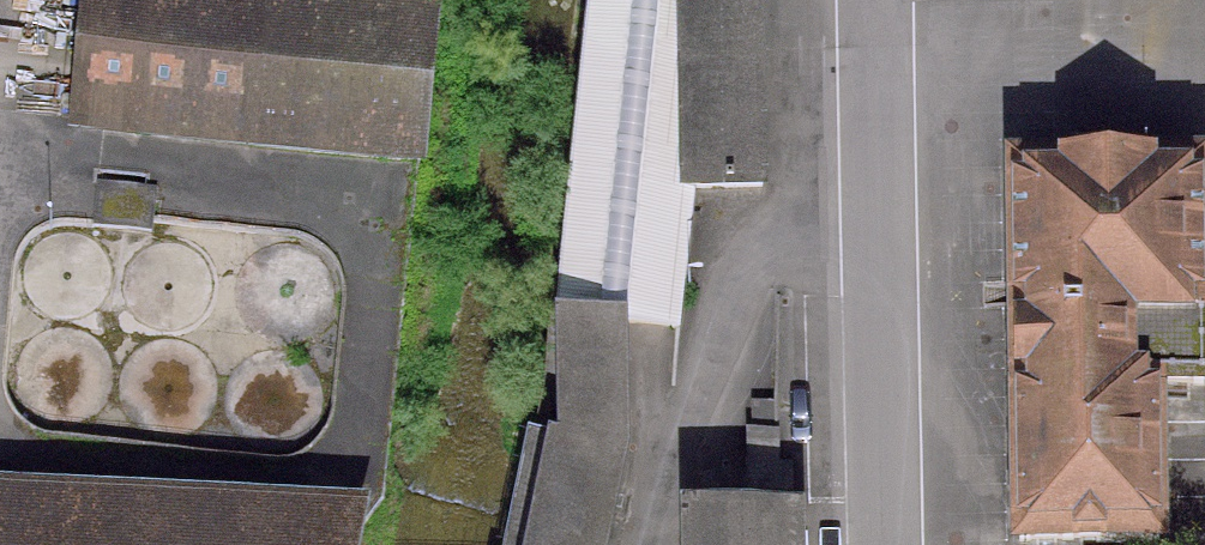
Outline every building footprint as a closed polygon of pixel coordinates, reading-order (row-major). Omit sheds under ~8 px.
[(417,155),(430,16),(285,0),(83,0),(71,122),(417,155)] [(551,332),(556,331),(618,326),(675,333),(688,193),(757,192),(754,0),(678,0),(678,2),(662,0),(586,0),(551,332)] [(1199,374),(1196,169),(1091,170),(1090,150),(1067,150),(1067,170),(1009,171),(1014,544),(1154,544),(1152,392),(1199,391),(1199,378),(1199,374)] [(89,231),(146,236),(150,193),(93,188),(89,231)] [(618,326),(556,331),(558,449),(598,455),(619,457),(618,326)] [(744,510),(789,509),(788,467),(775,467),(774,406),(770,406),(747,406),(748,435),(742,435),(744,510)] [(619,457),(598,455),(558,449),(527,445),(506,544),(601,544),(619,457)] [(349,524),(0,507),(0,544),(345,544),(349,527),(349,524)] [(790,525),(686,526),(686,544),(790,544),(790,525)]
